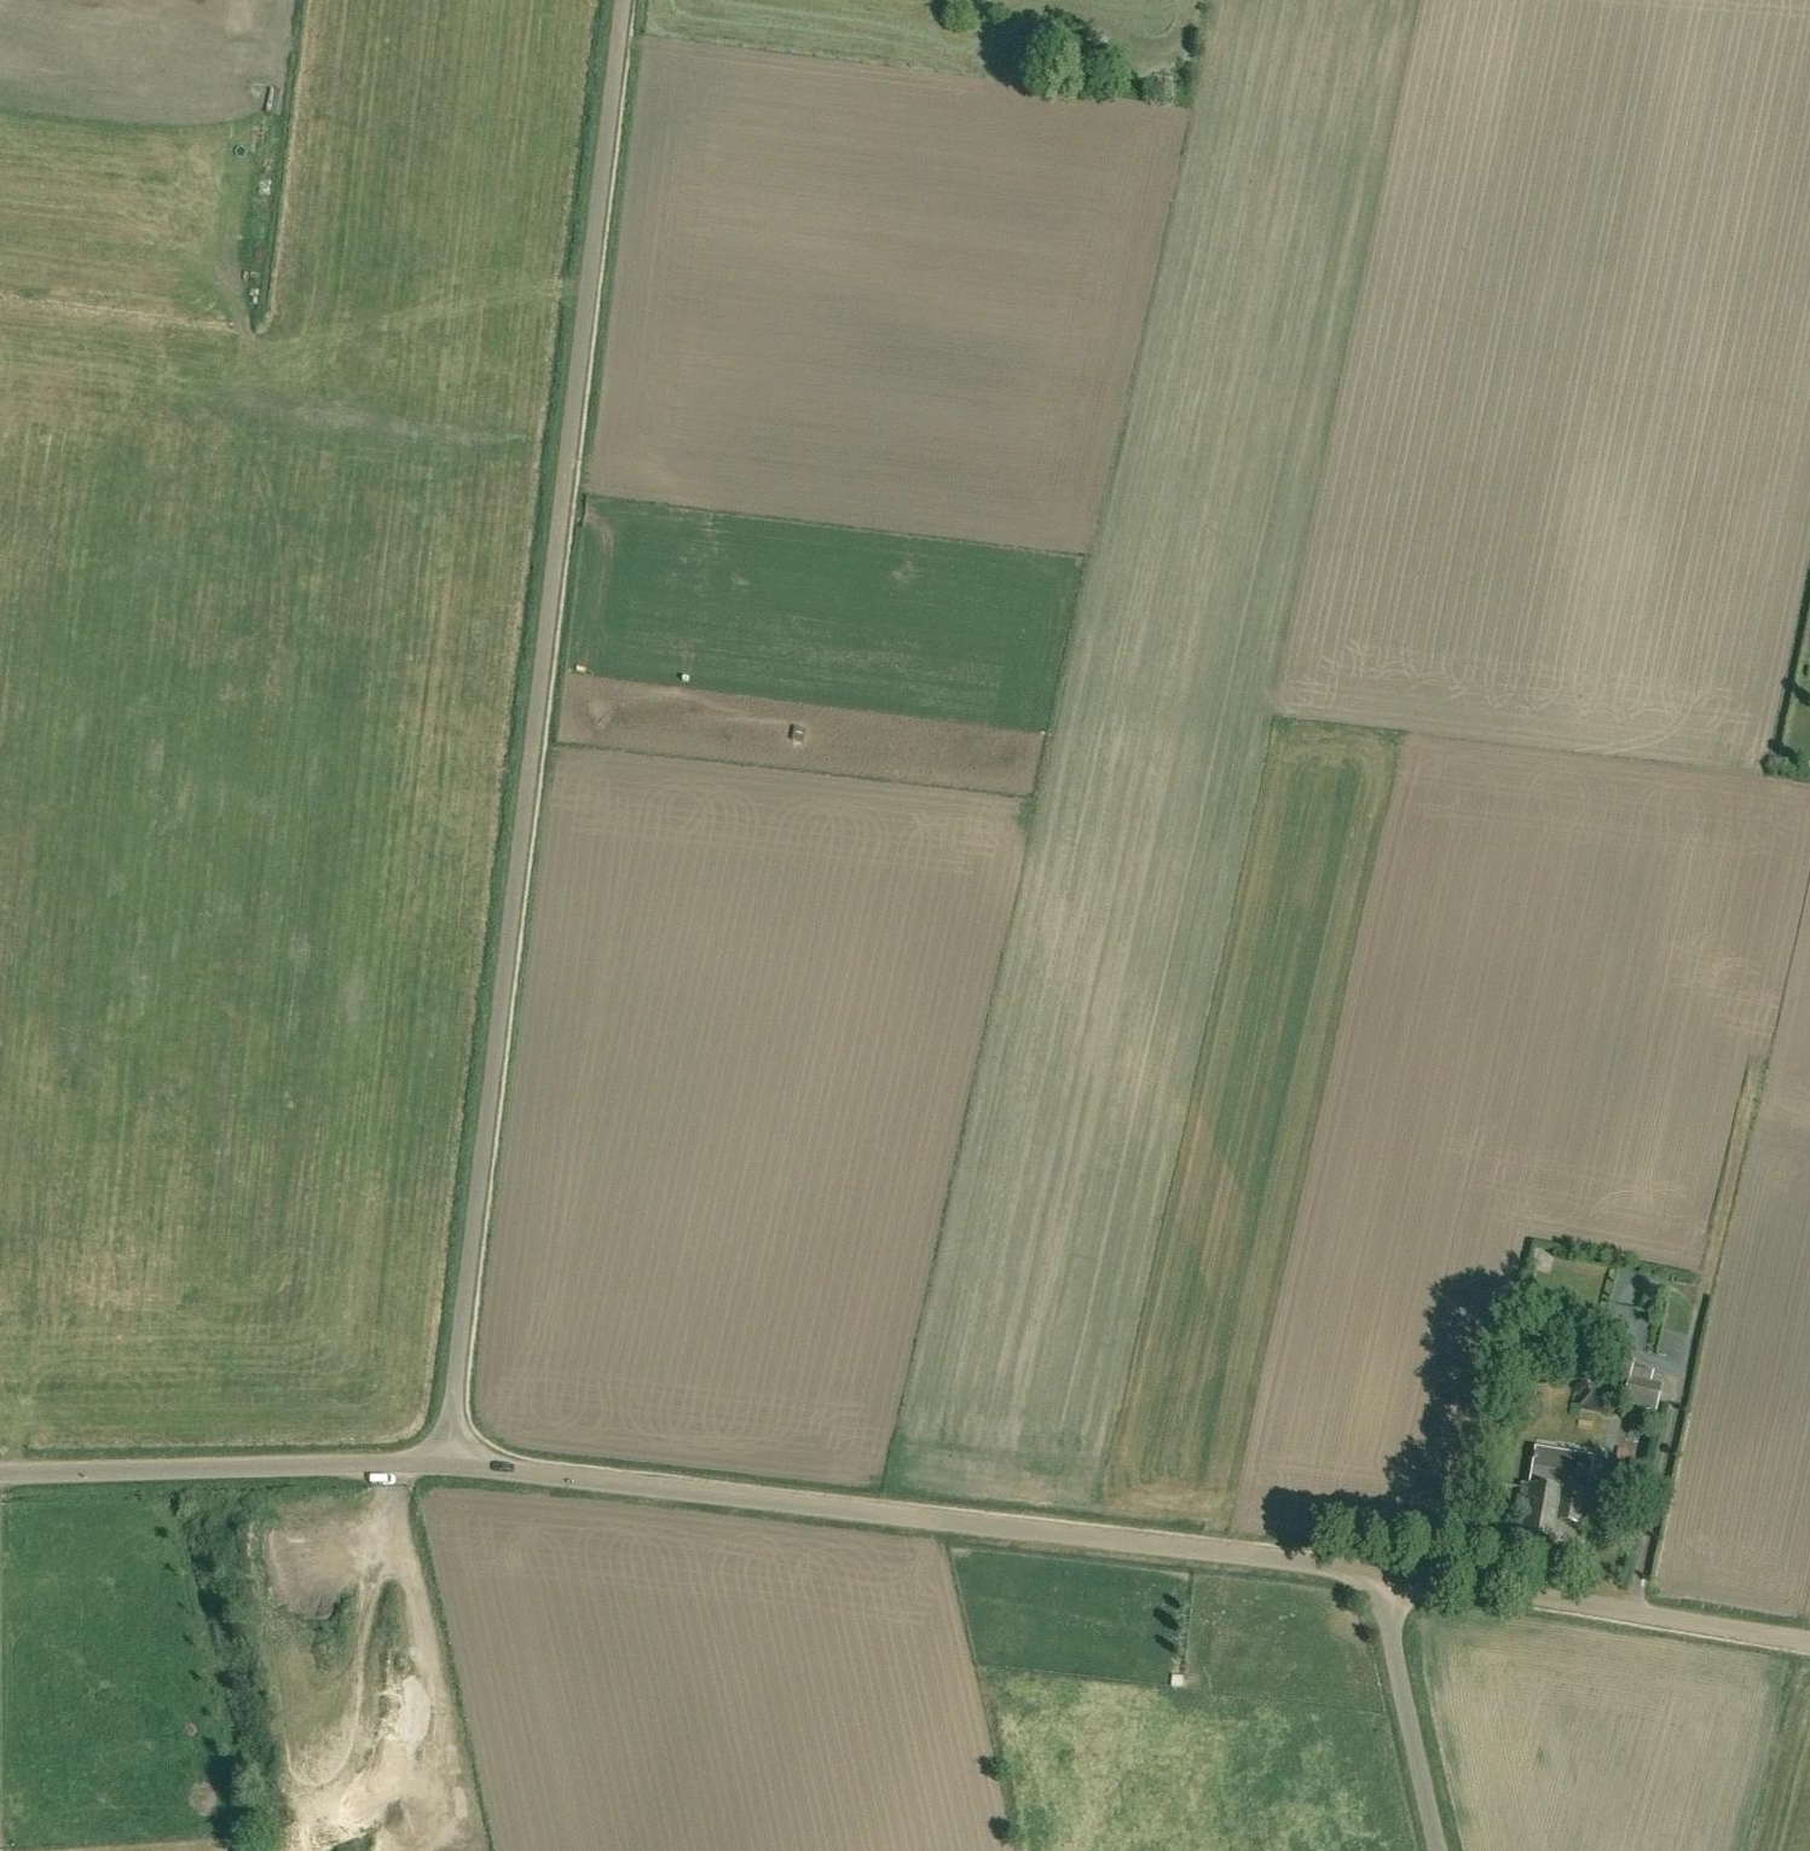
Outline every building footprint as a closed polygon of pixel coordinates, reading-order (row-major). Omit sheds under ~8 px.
[(1656,1411),(1663,1384),(1629,1376),(1622,1404),(1656,1411)] [(1591,1473),(1593,1457),(1568,1453),(1565,1468),(1531,1463),(1528,1487),(1523,1486),(1516,1531),(1560,1539),(1564,1517),(1584,1521),(1593,1473),(1591,1473)] [(1630,1461),(1626,1482),(1643,1484),(1647,1464),(1630,1461)]
